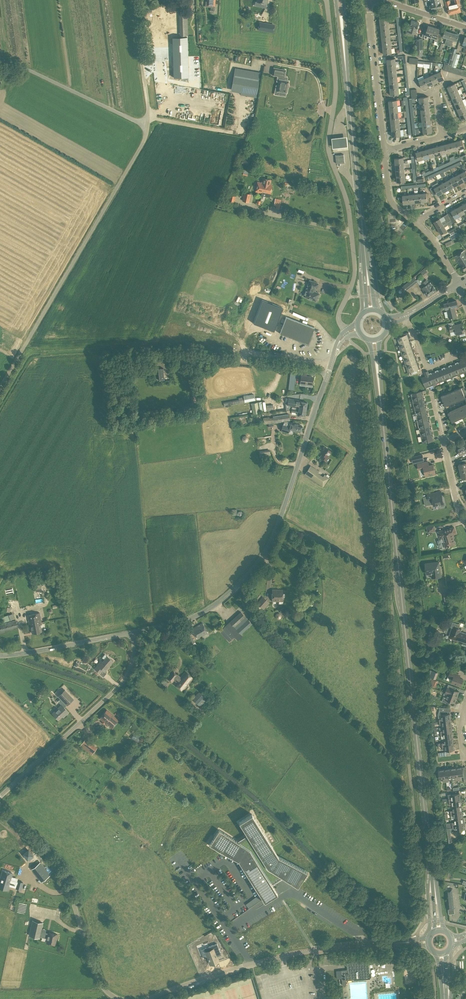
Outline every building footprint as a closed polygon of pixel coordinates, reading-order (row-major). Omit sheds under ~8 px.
[(453,5),(451,5),(450,0),(445,1),(447,8),(448,8),(449,15),(455,13),(453,5)] [(417,28),(419,23),(412,20),(410,26),(408,32),(416,34),(418,28),(417,28)] [(274,24),(259,21),(258,30),(273,33),(274,24)] [(431,37),(434,27),(429,26),(428,29),(425,28),(422,37),(427,39),(428,36),(431,37)] [(434,27),(431,37),(435,38),(434,41),(439,42),(441,34),(438,34),(440,29),(434,27)] [(448,45),(452,33),(445,31),(443,37),(447,38),(445,44),(448,45)] [(448,45),(451,46),(453,40),(457,41),(459,35),(452,33),(448,45)] [(173,38),(174,78),(189,77),(188,37),(173,38)] [(452,66),(453,67),(456,67),(460,55),(456,53),(454,60),(453,63),(452,66)] [(285,76),(286,70),(273,67),(272,75),(279,77),(277,91),(281,92),(280,94),(285,95),(285,93),(287,93),(289,81),(287,80),(288,77),(285,76)] [(256,97),(260,72),(235,68),(232,88),(241,90),(241,94),(256,97)] [(435,74),(439,82),(444,79),(441,71),(435,74)] [(433,84),(439,82),(435,74),(430,76),(433,84)] [(428,86),(433,84),(430,76),(424,79),(428,86)] [(422,89),(428,86),(424,79),(419,81),(422,89)] [(450,92),(457,89),(455,83),(447,87),(450,92)] [(452,98),(460,94),(457,89),(450,92),(452,98)] [(455,103),(462,100),(460,94),(452,98),(455,103)] [(457,109),(465,105),(462,100),(455,103),(457,109)] [(465,111),(465,108),(465,105),(457,109),(459,114),(465,111)] [(347,135),(332,136),(333,146),(348,145),(347,135)] [(456,141),(459,149),(465,148),(462,140),(456,141)] [(453,151),(459,149),(456,141),(451,143),(453,151)] [(447,153),(453,151),(451,143),(445,144),(447,153)] [(441,154),(447,153),(445,144),(439,146),(441,154)] [(435,156),(441,154),(439,146),(433,148),(435,156)] [(430,157),(435,156),(433,148),(427,149),(430,157)] [(424,159),(430,157),(427,149),(422,151),(424,159)] [(418,161),(424,159),(422,151),(416,152),(418,161)] [(337,164),(345,163),(344,154),(336,155),(337,164)] [(249,165),(250,161),(242,159),(241,162),(238,162),(238,166),(253,169),(254,165),(249,165)] [(459,184),(464,181),(460,174),(455,176),(459,184)] [(454,187),(459,184),(455,176),(450,179),(454,187)] [(271,180),(262,178),(261,183),(257,182),(255,192),(262,193),(261,197),(263,197),(263,193),(266,194),(265,196),(269,197),(272,185),(270,185),(271,180)] [(448,190),(454,187),(450,179),(444,182),(448,190)] [(443,193),(448,190),(444,182),(439,185),(443,193)] [(438,196),(443,193),(439,185),(434,188),(433,187),(430,188),(434,195),(437,194),(438,196)] [(249,202),(251,194),(244,193),(242,201),(249,202)] [(420,194),(421,202),(427,201),(427,199),(428,199),(430,196),(430,195),(428,193),(427,193),(426,193),(420,194)] [(460,216),(465,213),(461,205),(456,208),(460,216)] [(456,208),(451,211),(451,212),(447,214),(451,220),(453,224),(454,224),(457,221),(456,218),(460,216),(456,208)] [(438,228),(451,220),(447,214),(446,215),(447,215),(444,217),(446,220),(442,222),(440,218),(434,222),(438,228)] [(453,224),(451,220),(438,228),(441,234),(447,231),(444,227),(448,225),(449,226),(452,224),(453,224)] [(464,251),(455,256),(461,266),(464,271),(465,269),(465,254),(464,251)] [(317,289),(319,284),(310,280),(303,296),(309,298),(308,299),(311,300),(311,299),(316,301),(319,293),(315,292),(316,289),(317,289)] [(429,283),(427,280),(422,283),(424,287),(422,288),(425,292),(427,296),(436,290),(433,286),(430,282),(429,283)] [(282,308),(262,300),(253,323),(274,331),(282,308)] [(457,317),(454,307),(458,306),(457,301),(444,304),(445,309),(447,309),(449,319),(452,318),(457,317)] [(308,345),(314,328),(286,317),(279,334),(308,345)] [(455,325),(454,322),(448,323),(449,326),(450,332),(455,331),(456,335),(457,334),(458,335),(459,334),(465,332),(462,323),(455,325)] [(409,341),(408,338),(407,338),(406,337),(410,335),(409,332),(403,334),(404,336),(397,338),(400,344),(400,345),(409,341)] [(401,352),(413,348),(410,341),(409,341),(400,345),(400,344),(398,345),(401,352)] [(403,359),(415,355),(413,348),(401,352),(403,359)] [(405,366),(418,362),(415,355),(403,359),(405,366)] [(465,372),(465,371),(462,361),(458,363),(458,362),(455,363),(455,364),(460,375),(465,372)] [(418,362),(405,366),(408,373),(420,368),(418,362)] [(453,377),(460,375),(455,364),(452,365),(451,364),(448,365),(449,366),(449,367),(453,377)] [(446,380),(453,377),(449,367),(445,368),(445,367),(442,368),(442,369),(446,380)] [(439,383),(446,380),(442,369),(438,371),(438,370),(435,371),(435,372),(439,383)] [(426,388),(432,385),(427,371),(424,372),(426,377),(424,378),(424,377),(421,378),(426,388)] [(439,383),(435,372),(432,373),(431,372),(429,373),(428,371),(427,371),(432,385),(439,383)] [(312,385),(313,377),(301,375),(300,383),(312,385)] [(464,387),(458,389),(455,390),(451,392),(444,395),(444,394),(441,396),(445,405),(465,397),(465,400),(465,393),(464,387)] [(424,398),(423,394),(424,394),(423,391),(411,394),(412,401),(424,398)] [(224,406),(239,403),(255,400),(254,394),(244,396),(244,397),(238,398),(239,400),(223,402),(224,406)] [(425,405),(424,401),(425,401),(425,398),(424,398),(412,401),(414,408),(425,405)] [(298,408),(306,410),(308,403),(299,402),(299,401),(285,399),(285,404),(274,405),(275,411),(289,409),(290,406),(298,408)] [(253,414),(259,413),(259,412),(262,412),(262,410),(263,410),(261,401),(251,403),(253,414)] [(427,412),(426,408),(427,408),(426,405),(425,405),(414,408),(416,415),(427,412)] [(448,413),(452,422),(455,421),(455,420),(462,417),(462,418),(465,416),(465,415),(465,405),(448,413)] [(306,410),(298,408),(298,409),(292,408),(291,412),(297,413),(297,415),(305,416),(306,410)] [(429,419),(428,415),(429,415),(428,412),(427,412),(416,415),(417,422),(419,422),(429,419)] [(290,420),(289,414),(273,416),(273,417),(269,418),(269,417),(263,418),(263,424),(290,420)] [(430,426),(429,422),(430,422),(429,419),(419,422),(417,422),(419,429),(421,429),(430,426)] [(302,426),(286,421),(284,422),(283,425),(281,430),(288,432),(289,429),(300,432),(302,426)] [(432,434),(432,433),(431,429),(432,429),(431,426),(430,426),(421,429),(419,429),(421,436),(423,436),(432,434)] [(423,436),(421,436),(422,443),(435,440),(434,437),(433,437),(433,436),(433,433),(432,433),(432,434),(423,436)] [(465,453),(465,444),(457,448),(460,455),(465,453)] [(321,454),(319,457),(325,461),(326,459),(329,455),(328,454),(330,451),(325,447),(323,450),(322,449),(320,453),(321,454)] [(420,462),(419,460),(424,459),(423,454),(411,457),(413,463),(420,462)] [(429,465),(428,461),(418,464),(419,470),(424,468),(426,476),(435,474),(433,465),(429,465)] [(310,467),(305,474),(313,480),(317,473),(318,472),(310,467)] [(436,497),(435,493),(427,494),(428,500),(432,499),(434,506),(444,504),(442,496),(436,497)] [(456,533),(454,527),(444,530),(438,532),(440,537),(443,536),(445,542),(444,542),(446,548),(450,547),(449,546),(455,544),(453,537),(453,538),(452,535),(456,533)] [(441,576),(439,562),(425,563),(427,574),(431,573),(432,577),(441,576)] [(264,609),(270,602),(262,596),(252,609),(256,612),(258,608),(259,609),(261,607),(264,609)] [(249,616),(252,613),(243,603),(240,606),(249,616)] [(238,640),(242,636),(241,634),(252,624),(241,611),(219,631),(229,641),(234,636),(238,640)] [(42,632),(40,625),(42,625),(40,613),(27,616),(29,627),(31,627),(32,634),(42,632)] [(18,628),(16,620),(0,624),(0,633),(18,628)] [(460,632),(461,629),(459,629),(460,624),(453,622),(451,627),(452,627),(449,636),(450,638),(457,640),(458,639),(463,641),(464,639),(465,640),(465,634),(460,632)] [(197,639),(207,633),(202,623),(191,629),(197,639)] [(193,646),(196,644),(190,633),(186,635),(193,646)] [(107,656),(105,654),(102,658),(104,660),(102,662),(101,661),(94,669),(100,674),(103,670),(104,672),(109,666),(109,665),(112,661),(107,656)] [(181,678),(173,671),(167,679),(172,683),(175,680),(177,682),(174,685),(183,692),(193,679),(185,672),(181,678)] [(456,673),(450,671),(447,680),(452,682),(451,682),(461,686),(463,679),(455,676),(456,673)] [(445,693),(456,697),(459,691),(453,689),(454,687),(448,684),(446,690),(445,693)] [(65,716),(69,712),(64,707),(66,705),(67,705),(73,699),(65,690),(58,697),(60,699),(58,701),(61,705),(52,713),(58,720),(63,715),(65,716)] [(201,693),(199,692),(195,695),(194,694),(191,698),(201,707),(202,705),(204,707),(209,702),(205,698),(207,696),(202,692),(201,693)] [(454,703),(456,697),(445,693),(444,693),(443,694),(444,695),(442,701),(448,703),(449,701),(454,703)] [(111,728),(118,720),(106,710),(99,718),(104,724),(105,723),(111,728)] [(141,736),(137,734),(136,735),(134,734),(131,739),(138,742),(140,738),(141,736)] [(458,780),(460,780),(460,776),(464,775),(464,779),(465,779),(465,772),(463,772),(463,767),(456,768),(458,780)] [(460,799),(460,793),(451,795),(451,798),(447,799),(447,798),(441,799),(442,805),(443,805),(443,802),(446,801),(446,802),(448,802),(448,801),(460,799)] [(278,856),(252,814),(239,822),(247,835),(238,842),(219,830),(209,845),(238,860),(265,902),(278,894),(270,882),(275,878),(280,875),(298,886),(307,871),(278,856)] [(446,826),(465,823),(465,820),(463,820),(463,817),(454,818),(454,822),(446,823),(446,826)] [(452,827),(453,831),(457,830),(458,832),(463,831),(463,830),(464,829),(464,827),(465,826),(465,823),(446,826),(447,828),(452,827)] [(458,862),(463,851),(455,848),(449,863),(457,864),(458,862)] [(40,862),(31,869),(35,874),(44,867),(40,862)] [(2,870),(0,878),(0,888),(8,890),(10,882),(16,884),(15,888),(21,890),(24,882),(18,880),(17,881),(11,880),(13,873),(2,870)] [(49,933),(40,932),(40,936),(48,938),(47,942),(55,944),(57,934),(49,932),(49,933)] [(213,949),(205,952),(210,964),(218,961),(213,949)] [(346,979),(370,977),(369,961),(348,962),(349,969),(342,970),(342,974),(340,974),(340,978),(342,978),(343,984),(346,984),(346,979)]
